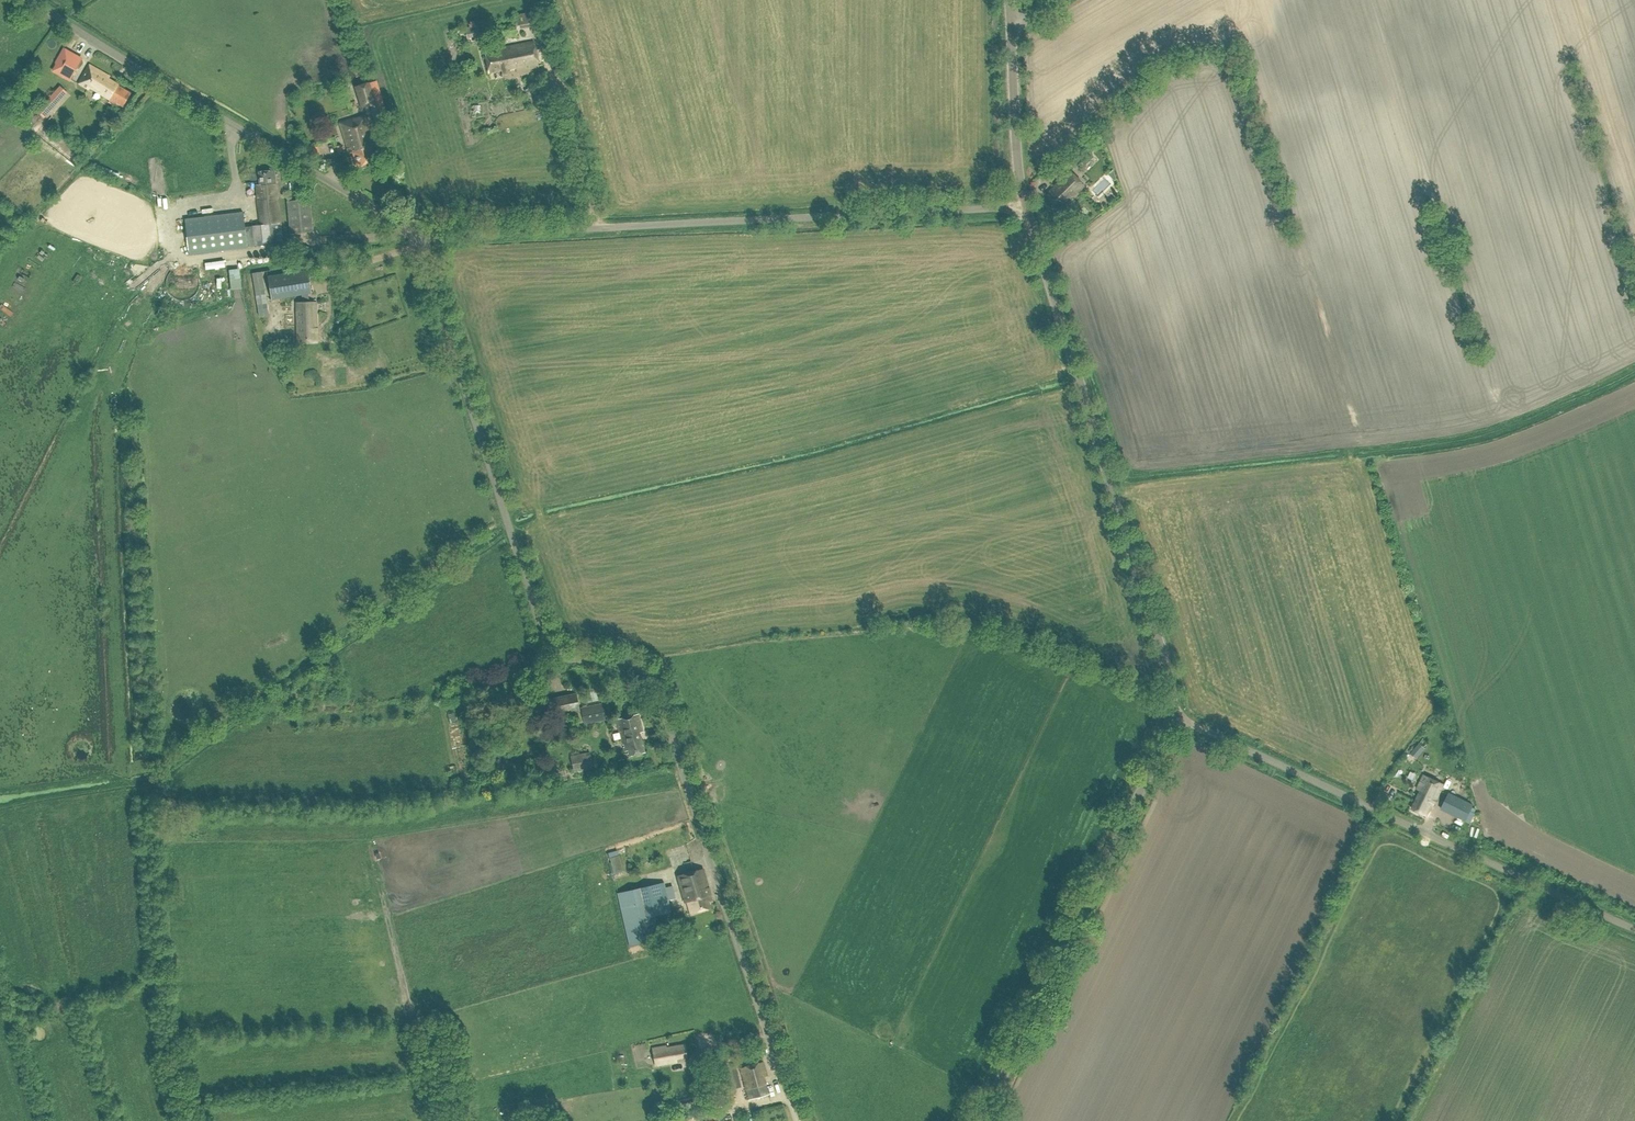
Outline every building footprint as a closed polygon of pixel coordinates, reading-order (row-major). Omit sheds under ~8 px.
[(480,26),(465,28),(467,37),(482,35),(480,26)] [(516,71),(538,66),(533,42),(498,48),(498,52),(485,54),(489,73),(502,70),(502,74),(510,72),(509,69),(516,68),(516,71)] [(72,79),(83,60),(71,53),(60,72),(72,79)] [(123,106),(131,93),(118,85),(108,79),(109,76),(89,65),(78,83),(100,96),(101,94),(109,99),(108,101),(115,106),(117,103),(123,106)] [(377,80),(356,87),(362,108),(370,105),(375,120),(387,116),(377,80)] [(59,86),(36,111),(42,116),(65,91),(59,86)] [(357,167),(376,161),(369,138),(372,137),(365,115),(339,123),(349,154),(353,153),(357,167)] [(85,151),(67,138),(64,141),(82,155),(85,151)] [(1074,153),(1066,161),(1074,169),(1082,161),(1089,153),(1097,146),(1090,138),(1082,145),(1074,153)] [(151,157),(157,196),(170,194),(164,155),(151,157)] [(189,254),(282,243),(275,170),(258,172),(260,184),(256,185),(257,192),(260,225),(245,227),(243,212),(185,219),(189,254)] [(1072,198),(1084,186),(1069,171),(1054,186),(1054,187),(1046,195),(1058,208),(1070,196),(1072,198)] [(310,199),(287,201),(290,234),(313,231),(310,199)] [(99,259),(99,270),(114,270),(114,259),(99,259)] [(144,271),(151,278),(164,266),(157,259),(144,271)] [(204,279),(209,276),(207,271),(213,268),(211,263),(199,268),(204,279)] [(297,342),(317,342),(317,332),(316,301),(315,301),(315,302),(310,302),(309,294),(312,293),(308,270),(268,276),(272,299),(303,295),(304,302),(297,303),(297,325),(296,325),(296,326),(297,326),(297,342)] [(579,706),(587,704),(585,691),(546,699),(548,717),(580,711),(579,706)] [(586,724),(605,720),(602,703),(583,707),(586,724)] [(628,750),(629,756),(645,752),(640,732),(643,731),(638,713),(617,719),(625,751),(628,750)] [(1417,759),(1426,748),(1419,743),(1410,754),(1417,759)] [(574,772),(593,768),(590,751),(570,756),(574,772)] [(1416,767),(1422,771),(1427,766),(1421,761),(1416,767)] [(1421,790),(1418,796),(1412,793),(1410,798),(1416,801),(1412,809),(1427,816),(1433,804),(1443,784),(1424,775),(1418,788),(1421,790)] [(1465,821),(1473,805),(1449,793),(1442,807),(1441,809),(1457,817),(1465,821)] [(707,896),(710,895),(703,868),(677,876),(685,903),(687,902),(691,914),(710,908),(707,896)] [(660,940),(654,915),(670,911),(664,882),(617,892),(630,946),(660,940)] [(601,889),(603,899),(613,896),(611,887),(601,889)] [(676,1058),(687,1056),(685,1044),(666,1047),(666,1045),(652,1048),(655,1065),(677,1062),(676,1058)] [(713,1062),(707,1064),(715,1093),(735,1088),(725,1055),(712,1059),(713,1062)] [(749,1099),(768,1094),(764,1077),(767,1076),(762,1062),(740,1068),(749,1099)] [(695,1084),(698,1097),(705,1096),(702,1082),(695,1084)] [(689,1102),(674,1105),(676,1111),(691,1108),(689,1102)]
